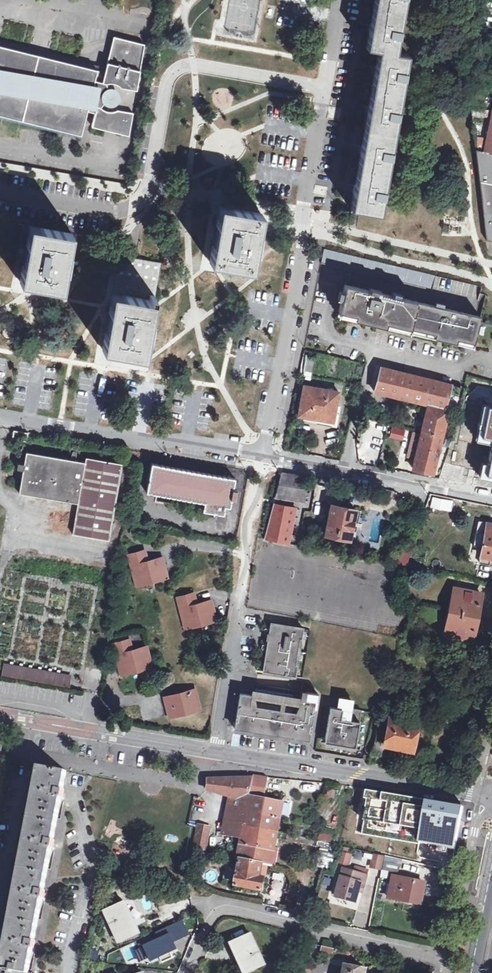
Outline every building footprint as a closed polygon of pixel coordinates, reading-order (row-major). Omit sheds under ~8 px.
[(373,10),(367,9),(364,25),(365,26),(365,28),(367,28),(366,34),(370,34),(367,51),(372,52),(370,68),(371,68),(370,70),(373,71),(372,76),(375,76),(372,92),(366,91),(363,108),(364,108),(364,110),(366,110),(365,115),(368,116),(366,132),(359,131),(356,149),(359,150),(358,156),(361,156),(359,172),(353,171),(349,189),(352,190),(351,195),(354,196),(352,212),(382,217),(408,58),(396,56),(405,0),(375,0),(373,10)] [(145,44),(115,37),(93,125),(130,136),(145,44)] [(81,135),(98,71),(0,46),(0,115),(81,135)] [(487,152),(478,151),(488,242),(491,242),(491,129),(487,152)] [(240,212),(220,208),(210,264),(252,272),(253,265),(262,216),(240,212)] [(47,231),(31,228),(22,276),(21,284),(62,291),(72,235),(47,231)] [(436,276),(324,253),(321,267),(433,292),(436,276)] [(120,258),(113,295),(154,303),(161,265),(138,261),(120,258)] [(369,294),(345,289),(339,315),(475,346),(481,318),(379,297),(380,294),(370,292),(369,294)] [(154,303),(113,295),(111,305),(108,304),(106,316),(101,315),(99,329),(106,330),(103,352),(111,353),(110,360),(115,361),(115,358),(144,363),(147,345),(148,338),(157,339),(159,325),(151,324),(154,303)] [(453,385),(382,368),(377,392),(424,405),(424,408),(430,410),(414,471),(433,475),(450,411),(447,410),(453,385)] [(339,395),(305,389),(300,418),(334,425),(339,395)] [(453,451),(477,456),(491,394),(468,389),(453,451)] [(407,441),(409,430),(390,426),(388,438),(407,441)] [(28,433),(13,431),(13,440),(27,442),(28,433)] [(86,462),(28,452),(21,493),(80,504),(75,535),(111,542),(112,534),(114,534),(116,525),(113,525),(123,466),(87,459),(86,462)] [(236,477),(152,462),(147,491),(158,493),(205,502),(204,510),(225,514),(227,506),(231,506),(233,499),(236,499),(237,490),(234,489),(236,477)] [(311,477),(283,472),(276,496),(305,502),(311,477)] [(205,502),(158,493),(157,502),(204,510),(205,502)] [(429,508),(450,511),(452,500),(431,496),(429,508)] [(23,509),(37,512),(40,500),(26,497),(23,509)] [(56,521),(72,523),(74,505),(59,502),(56,521)] [(289,545),(297,507),(271,502),(263,539),(289,545)] [(358,510),(333,505),(327,534),(352,539),(358,510)] [(8,541),(9,523),(0,523),(0,540),(8,541)] [(488,523),(483,556),(491,558),(491,524),(488,523)] [(145,550),(130,554),(138,584),(169,576),(163,557),(148,561),(145,550)] [(483,595),(457,589),(447,634),(474,640),(476,629),(481,605),(483,595)] [(195,594),(179,598),(188,627),(218,619),(213,601),(198,605),(195,594)] [(304,628),(271,623),(267,648),(263,672),(296,677),(298,665),(296,665),(300,640),(302,640),(304,628)] [(129,640),(114,644),(123,674),(153,665),(148,646),(132,651),(129,640)] [(74,662),(8,651),(3,677),(70,689),(74,662)] [(252,695),(240,693),(235,728),(275,734),(309,740),(315,701),(316,701),(317,695),(302,692),(300,703),(292,702),(293,695),(256,689),(255,698),(251,698),(252,695)] [(196,690),(166,698),(171,717),(201,709),(196,690)] [(341,709),(331,707),(325,743),(355,747),(362,710),(350,709),(352,701),(342,699),(341,709)] [(419,723),(391,718),(388,733),(380,732),(376,745),(386,748),(387,744),(414,750),(419,723)] [(42,767),(35,803),(26,848),(12,915),(3,958),(2,966),(0,966),(0,972),(29,972),(34,947),(36,948),(38,940),(36,939),(44,898),(46,898),(47,891),(46,890),(54,848),(55,848),(57,840),(55,840),(63,799),(65,799),(66,791),(65,790),(68,772),(42,767)] [(262,777),(255,776),(255,778),(251,798),(267,801),(270,778),(262,777)] [(230,779),(211,781),(209,790),(231,797),(231,799),(250,803),(251,798),(255,778),(240,778),(230,779)] [(334,790),(327,789),(325,798),(333,799),(334,790)] [(383,804),(384,793),(374,791),(371,815),(391,818),(393,806),(383,804)] [(456,836),(458,799),(427,797),(424,833),(456,836)] [(251,798),(250,803),(249,812),(282,819),(286,804),(267,801),(251,798)] [(250,803),(231,799),(224,834),(244,838),(246,826),(249,812),(250,803)] [(279,833),(282,819),(249,812),(246,826),(279,833)] [(362,813),(356,812),(352,826),(358,827),(362,813)] [(211,828),(200,826),(193,858),(205,860),(211,828)] [(279,833),(246,826),(244,838),(239,860),(242,861),(265,865),(273,867),(279,833)] [(318,831),(318,841),(334,841),(335,832),(318,831)] [(349,865),(353,849),(341,846),(337,862),(349,865)] [(371,853),(370,868),(382,869),(383,854),(371,853)] [(242,861),(237,886),(264,892),(267,878),(262,878),(265,865),(242,861)] [(400,866),(388,863),(386,871),(399,874),(400,866)] [(368,876),(345,869),(337,897),(348,900),(357,902),(363,883),(367,884),(368,876)] [(425,884),(395,877),(391,898),(421,904),(423,896),(425,884)] [(123,904),(108,910),(121,942),(137,935),(130,919),(123,904)] [(150,960),(178,948),(175,940),(189,934),(183,919),(155,931),(158,938),(125,951),(128,959),(135,956),(138,962),(149,957),(150,960)] [(253,934),(237,940),(243,954),(251,971),(267,964),(253,934)] [(337,950),(322,946),(320,953),(336,957),(337,950)]
